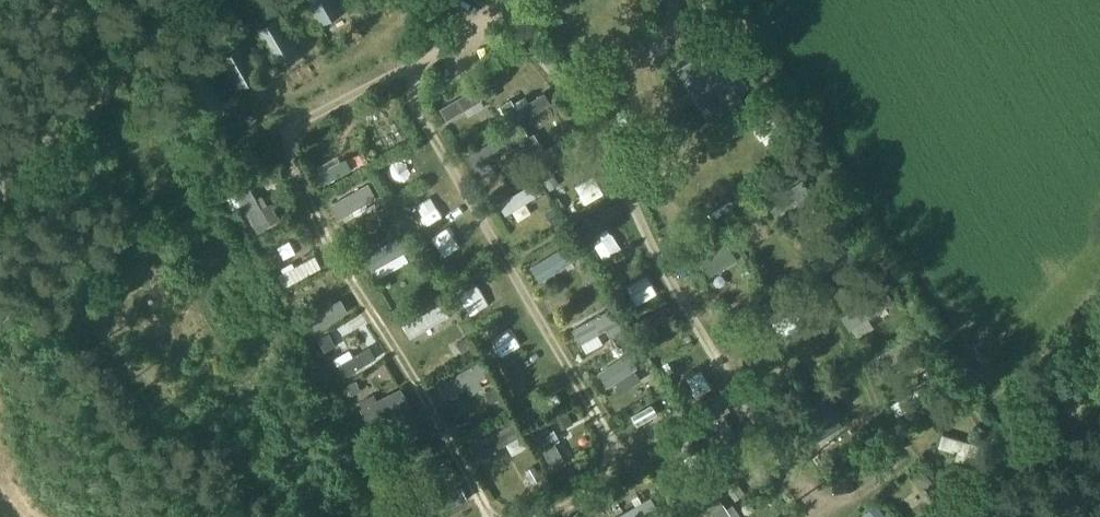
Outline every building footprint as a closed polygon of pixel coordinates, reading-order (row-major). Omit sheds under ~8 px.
[(317,24),(344,9),(339,0),(304,0),(317,24)] [(539,17),(551,23),(558,9),(547,3),(539,17)] [(255,30),(273,60),(295,47),(278,17),(255,30)] [(218,57),(236,88),(258,75),(241,44),(218,57)] [(707,52),(674,73),(708,127),(741,106),(736,98),(747,91),(738,77),(743,74),(737,64),(732,67),(724,53),(712,60),(707,52)] [(181,85),(198,115),(221,102),(204,72),(181,85)] [(444,112),(476,94),(470,83),(438,100),(444,112)] [(742,128),(749,142),(768,133),(762,119),(742,128)] [(469,143),(483,166),(512,149),(498,126),(469,143)] [(537,137),(547,156),(564,147),(555,128),(537,137)] [(381,168),(391,182),(407,171),(398,157),(381,168)] [(356,175),(346,180),(355,197),(365,192),(356,175)] [(506,217),(525,205),(518,195),(532,187),(526,176),(493,196),(506,217)] [(567,212),(595,196),(586,180),(558,196),(567,212)] [(761,198),(770,210),(790,195),(781,183),(761,198)] [(652,204),(660,223),(676,216),(667,197),(652,204)] [(608,221),(589,231),(599,250),(618,240),(608,221)] [(694,254),(708,278),(737,260),(722,237),(694,254)] [(307,248),(276,263),(282,275),(313,260),(307,248)] [(570,262),(550,274),(561,294),(582,283),(570,262)] [(847,324),(883,305),(873,287),(837,306),(847,324)] [(299,307),(304,320),(340,306),(335,293),(299,307)] [(404,334),(445,316),(436,296),(395,315),(404,334)] [(608,303),(567,318),(576,341),(617,325),(608,303)] [(486,346),(503,335),(493,318),(475,328),(486,346)] [(325,349),(334,368),(368,352),(362,338),(344,347),(342,342),(325,349)] [(600,381),(629,363),(619,346),(590,365),(600,381)] [(427,374),(434,393),(483,375),(475,355),(427,374)] [(359,415),(397,390),(375,356),(337,380),(359,415)] [(902,385),(882,398),(894,417),(914,404),(902,385)] [(626,403),(634,423),(654,415),(645,395),(626,403)] [(846,426),(831,402),(803,419),(817,444),(846,426)] [(455,430),(469,460),(516,438),(526,461),(557,447),(543,417),(520,428),(509,405),(455,430)] [(934,428),(931,440),(953,447),(957,435),(934,428)] [(597,516),(613,516),(604,493),(590,498),(597,516)]
